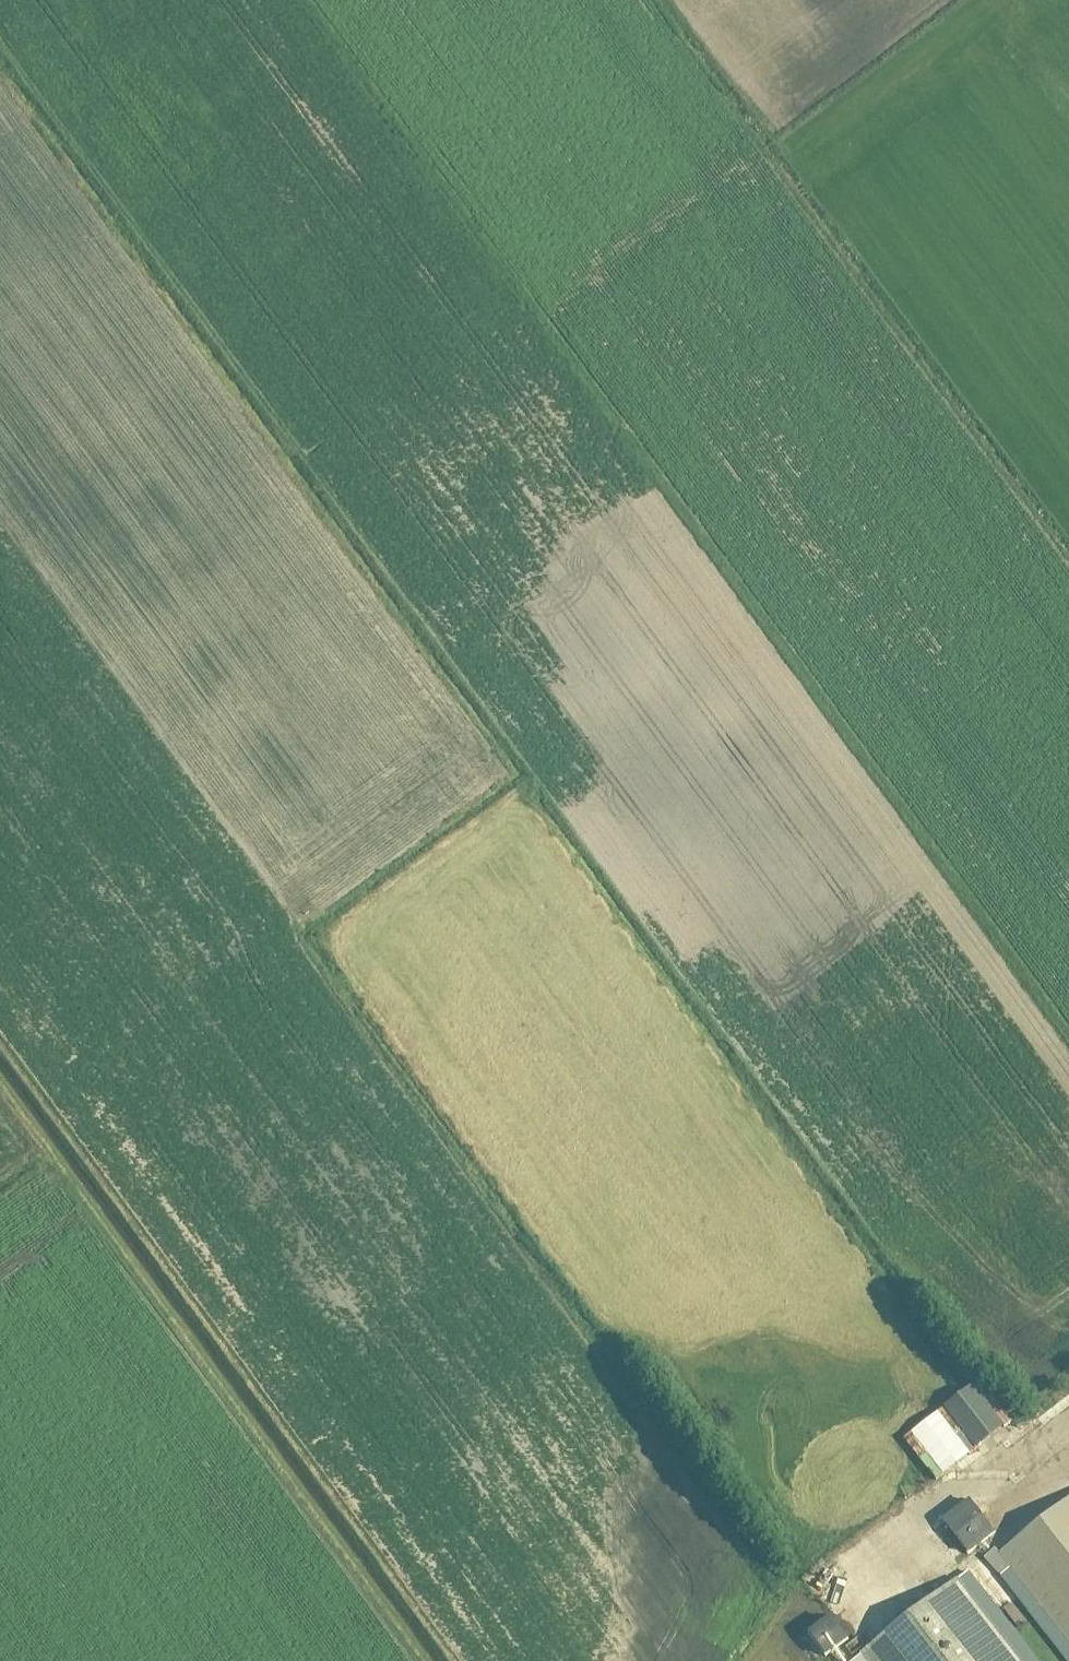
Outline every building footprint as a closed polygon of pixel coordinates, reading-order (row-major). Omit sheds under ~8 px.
[(997,1556),(1068,1647),(1068,1500),(997,1556)] [(958,1582),(856,1660),(1020,1660),(958,1582)]
